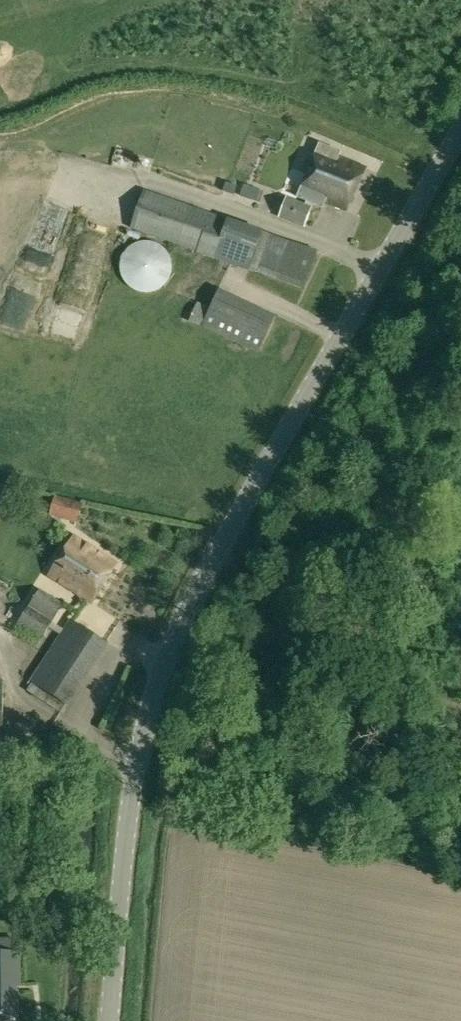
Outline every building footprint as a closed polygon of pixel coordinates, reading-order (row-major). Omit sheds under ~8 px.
[(279,217),(305,226),(312,208),(313,203),(323,207),(325,202),(346,212),(365,174),(337,161),(340,152),(320,144),(298,197),(307,201),(305,205),(287,198),(279,217)] [(264,191),(241,184),(237,196),(260,203),(264,191)] [(249,271),(262,232),(263,230),(191,206),(145,190),(131,229),(178,245),(249,271)] [(25,236),(45,243),(59,204),(40,197),(25,236)] [(262,232),(249,271),(305,289),(318,251),(262,232)] [(13,258),(39,267),(46,249),(20,240),(13,258)] [(121,266),(122,272),(124,278),(128,283),(132,288),(138,290),(144,292),(151,291),(157,290),(162,286),(167,282),(170,276),(172,270),(172,264),(170,257),(167,252),(163,247),(158,243),(152,241),(145,241),(139,242),(133,245),(128,249),(124,254),(122,260),(121,266)] [(189,322),(259,354),(276,316),(219,290),(210,309),(197,302),(189,322)] [(49,515),(77,523),(82,503),(54,495),(49,515)] [(50,575),(92,604),(117,567),(75,539),(50,575)] [(18,623),(41,638),(63,605),(40,590),(18,623)] [(29,682),(70,707),(109,644),(70,619),(29,682)] [(28,1015),(29,980),(2,979),(2,983),(0,983),(0,1015),(28,1015)]
